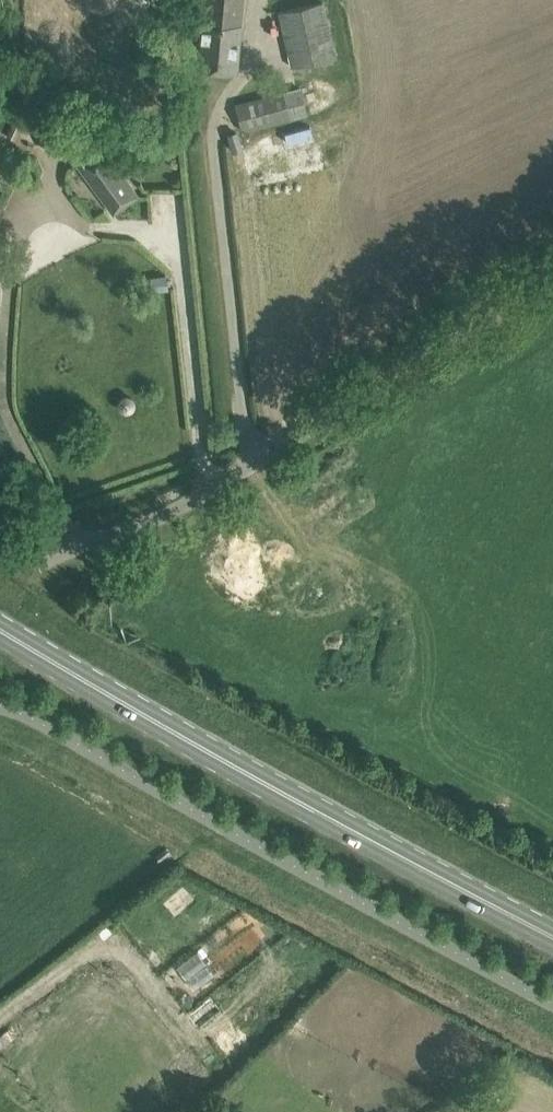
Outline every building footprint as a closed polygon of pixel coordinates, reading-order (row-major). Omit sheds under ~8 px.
[(241,18),(242,0),(205,0),(204,14),(241,18)] [(335,57),(323,1),(280,11),(292,67),(335,57)] [(236,70),(241,18),(204,14),(198,66),(236,70)] [(307,112),(300,88),(235,105),(242,130),(307,112)] [(70,153),(77,163),(113,212),(138,194),(102,145),(89,128),(48,121),(44,149),(70,153)]
